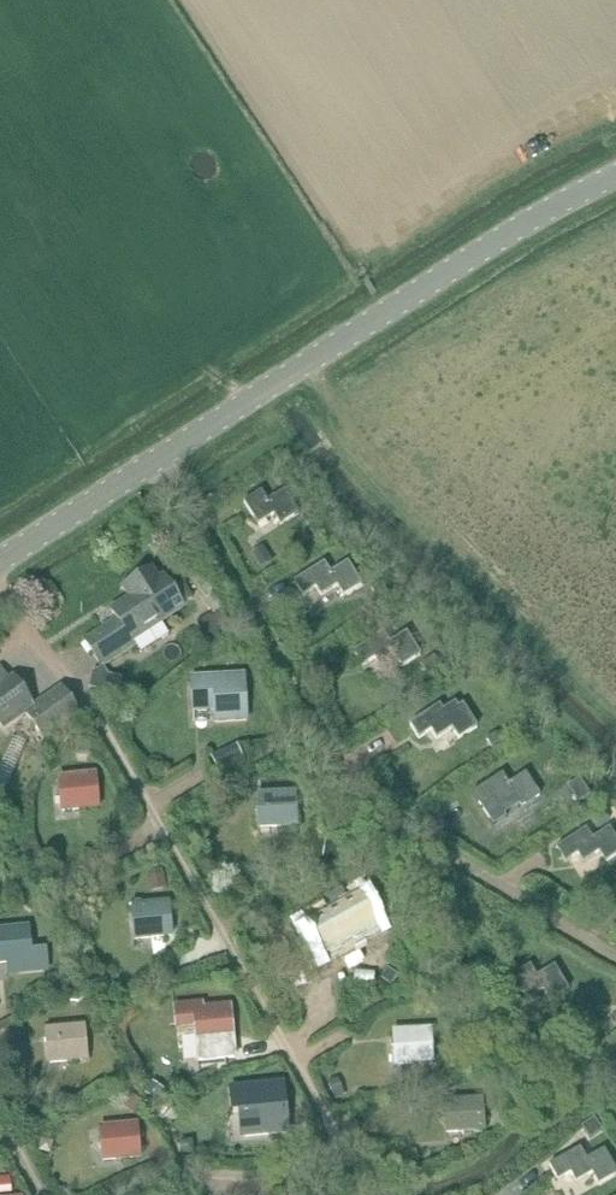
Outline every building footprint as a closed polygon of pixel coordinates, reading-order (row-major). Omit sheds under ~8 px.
[(264,490),(244,502),(258,526),(274,517),(279,525),(299,513),(285,489),(269,499),(264,490)] [(318,519),(308,528),(315,537),(326,528),(318,519)] [(263,546),(252,553),(262,568),(273,561),(263,546)] [(324,565),(297,581),(304,593),(315,586),(321,596),(337,587),(343,597),(361,586),(348,564),(330,574),(324,565)] [(119,620),(87,641),(104,667),(137,645),(134,640),(184,607),(164,577),(161,579),(154,569),(125,587),(132,598),(113,611),(119,620)] [(377,580),(368,587),(382,603),(390,596),(377,580)] [(207,615),(195,625),(206,638),(218,629),(207,615)] [(384,635),(353,653),(361,666),(374,658),(380,667),(396,658),(402,667),(421,656),(409,636),(391,646),(384,635)] [(443,668),(434,656),(421,666),(430,678),(443,668)] [(192,678),(193,711),(214,710),(215,722),(246,721),(245,677),(192,678)] [(0,688),(0,726),(4,731),(26,715),(45,742),(81,716),(61,689),(34,708),(14,678),(11,680),(0,688)] [(440,707),(410,726),(417,739),(430,731),(435,738),(451,728),(458,740),(477,728),(463,705),(445,716),(440,707)] [(495,732),(486,739),(492,747),(499,742),(501,744),(511,738),(505,729),(497,735),(495,732)] [(76,741),(73,752),(89,755),(91,743),(76,741)] [(237,749),(213,760),(220,775),(244,763),(237,749)] [(504,776),(474,795),(482,808),(492,801),(497,809),(515,797),(523,809),(542,796),(526,772),(509,784),(504,776)] [(96,776),(59,779),(62,809),(98,806),(96,776)] [(579,778),(567,787),(578,803),(590,795),(579,778)] [(295,796),(257,797),(258,825),(296,824),(295,796)] [(601,807),(589,815),(598,827),(609,819),(601,807)] [(558,848),(568,862),(578,856),(584,865),(599,856),(604,864),(615,856),(615,837),(610,828),(593,839),(587,830),(558,848)] [(164,877),(155,878),(157,890),(165,889),(164,877)] [(326,903),(298,920),(315,949),(372,915),(355,886),(342,894),(335,883),(320,891),(326,903)] [(41,900),(29,891),(19,904),(31,913),(41,900)] [(169,903),(132,907),(135,938),(172,934),(169,903)] [(0,931),(0,963),(6,963),(7,975),(49,971),(48,949),(32,950),(30,928),(0,931)] [(508,965),(492,973),(507,999),(522,991),(528,1000),(543,991),(551,1004),(570,993),(556,969),(539,979),(531,967),(515,976),(508,965)] [(400,977),(388,968),(381,979),(392,988),(400,977)] [(72,989),(67,994),(71,1003),(77,1004),(81,1001),(83,994),(78,989),(72,989)] [(202,1004),(174,1006),(176,1026),(195,1024),(198,1063),(236,1059),(231,1006),(203,1009),(202,1004)] [(85,1028),(46,1031),(48,1062),(87,1059),(85,1028)] [(433,1030),(394,1031),(395,1064),(434,1062),(433,1030)] [(338,1077),(329,1081),(335,1098),(344,1094),(338,1077)] [(603,1090),(611,1105),(615,1102),(615,1086),(614,1083),(603,1090)] [(282,1084),(231,1089),(233,1114),(242,1113),(245,1138),(288,1133),(285,1101),(283,1101),(282,1084)] [(130,1092),(122,1103),(134,1112),(142,1100),(130,1092)] [(482,1101),(445,1104),(447,1133),(484,1130),(482,1101)] [(595,1119),(583,1127),(591,1139),(603,1131),(595,1119)] [(138,1126),(100,1128),(102,1159),(140,1157),(138,1126)] [(549,1167),(557,1181),(572,1173),(578,1183),(595,1174),(600,1184),(615,1175),(615,1174),(603,1150),(586,1159),(581,1149),(549,1167)] [(0,1179),(0,1194),(11,1194),(12,1194),(11,1178),(0,1179)]
